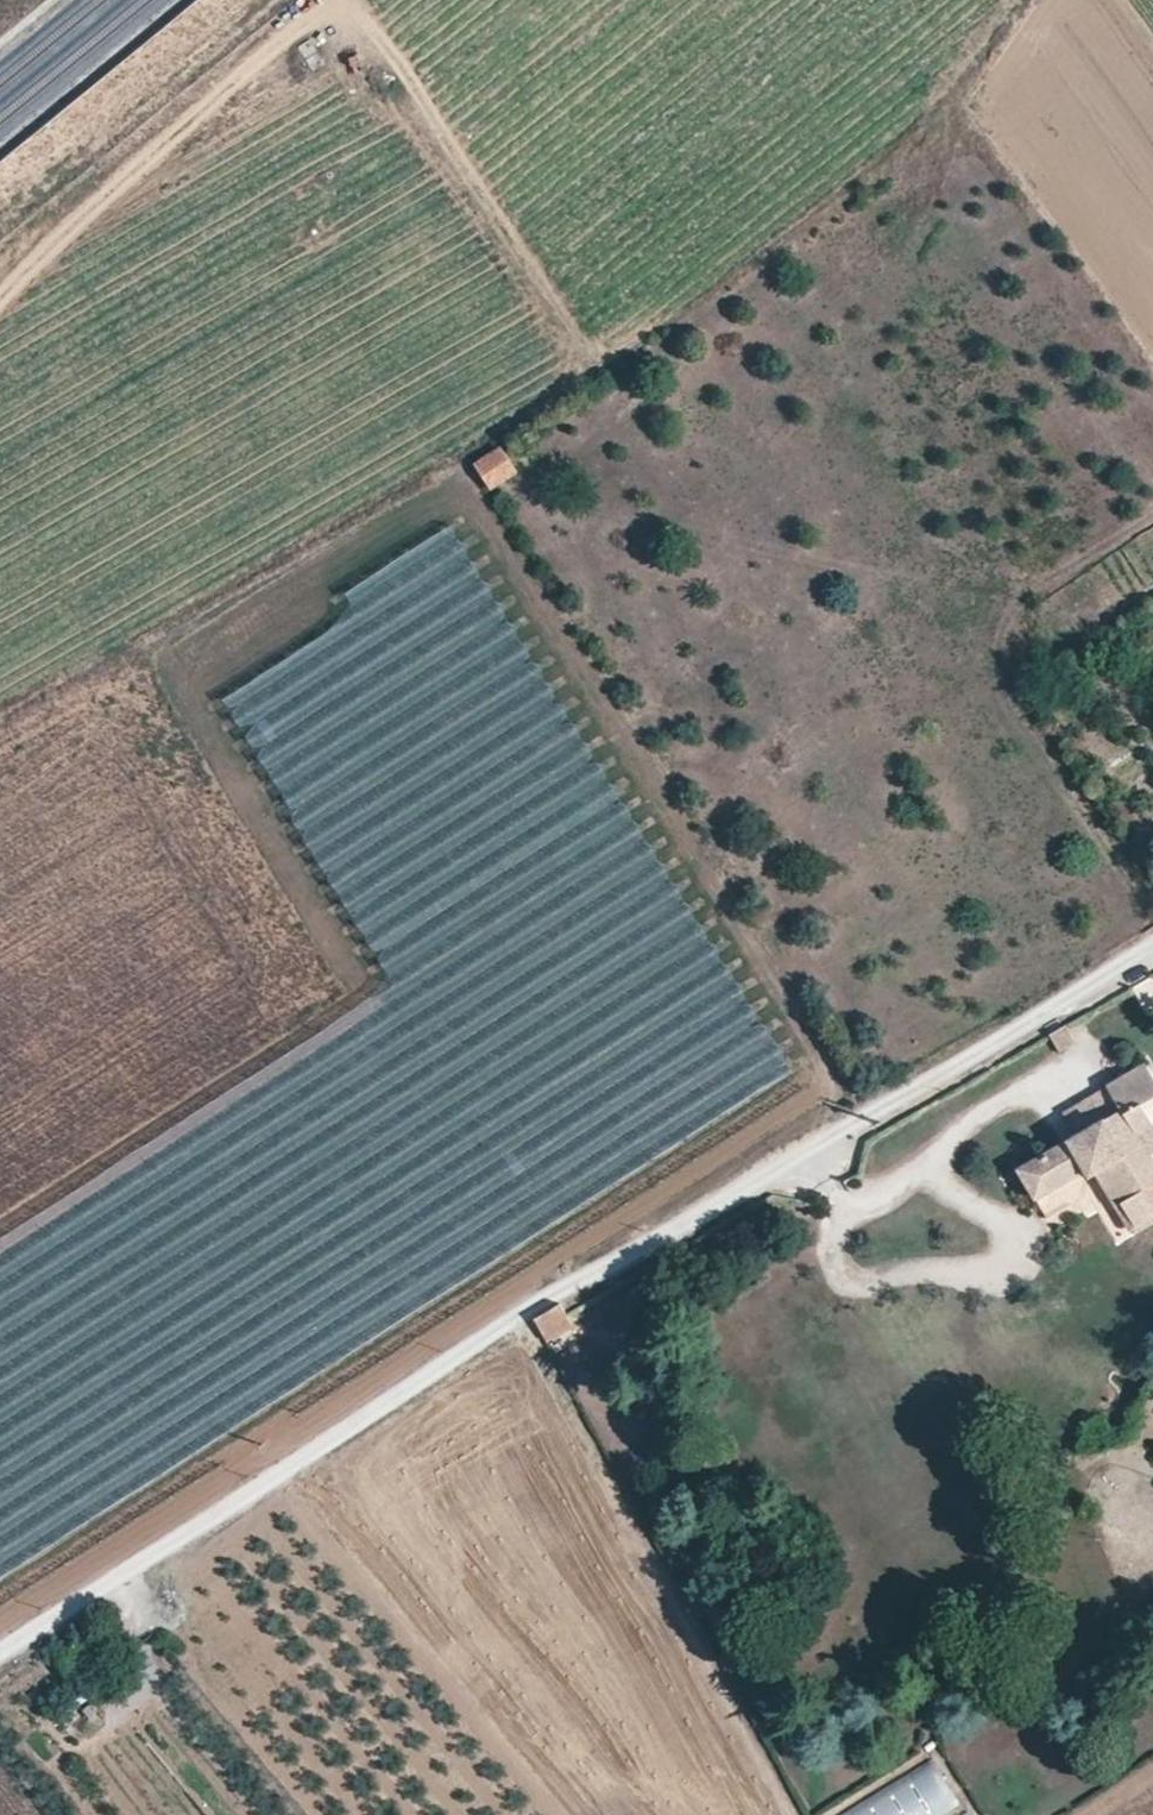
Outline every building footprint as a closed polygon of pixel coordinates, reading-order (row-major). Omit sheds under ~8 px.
[(472,462),(489,490),(515,472),(498,444),(472,462)] [(1043,1218),(1084,1193),(1112,1241),(1152,1216),(1152,1209),(1140,1187),(1152,1179),(1152,1168),(1145,1155),(1152,1150),(1152,1121),(1140,1099),(1152,1091),(1152,1084),(1141,1064),(1103,1086),(1115,1108),(1014,1168),(1043,1218)] [(531,1319),(545,1343),(573,1327),(559,1303),(531,1319)] [(962,1810),(939,1766),(845,1814),(952,1814),(962,1810)]
